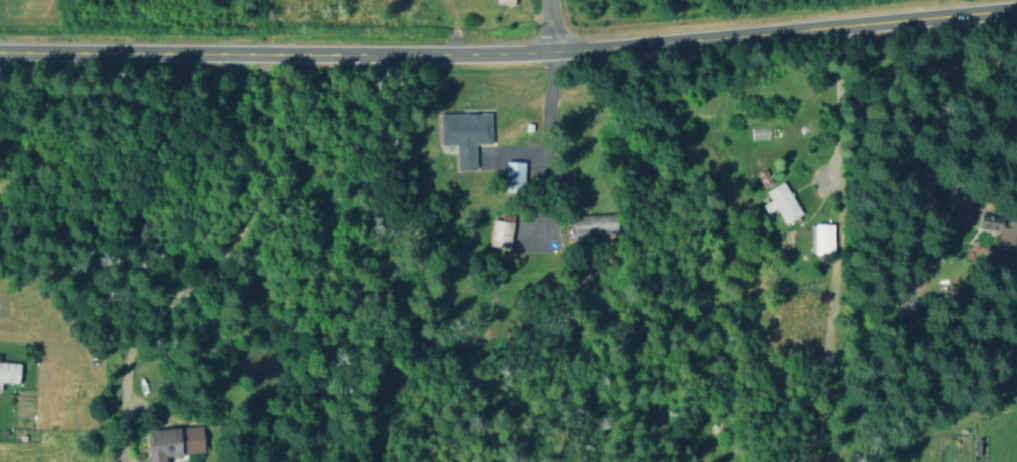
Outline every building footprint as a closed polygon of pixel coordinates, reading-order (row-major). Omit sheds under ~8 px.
[(439,145),(455,144),(456,170),(475,169),(474,143),(491,143),(490,112),(438,113),(439,145)] [(510,191),(523,192),(524,161),(505,161),(504,179),(510,179),(510,191)] [(761,204),(765,213),(775,208),(781,224),(800,215),(785,181),(763,191),(768,201),(761,204)] [(980,213),(978,227),(997,230),(992,255),(1016,259),(1016,219),(980,213)] [(572,216),(573,236),(617,235),(616,214),(572,216)] [(814,254),(834,254),(834,223),(814,223),(814,254)] [(0,361),(0,383),(0,382),(19,383),(19,362),(0,361)] [(150,461),(167,461),(166,455),(202,454),(201,426),(149,429),(150,461)]
